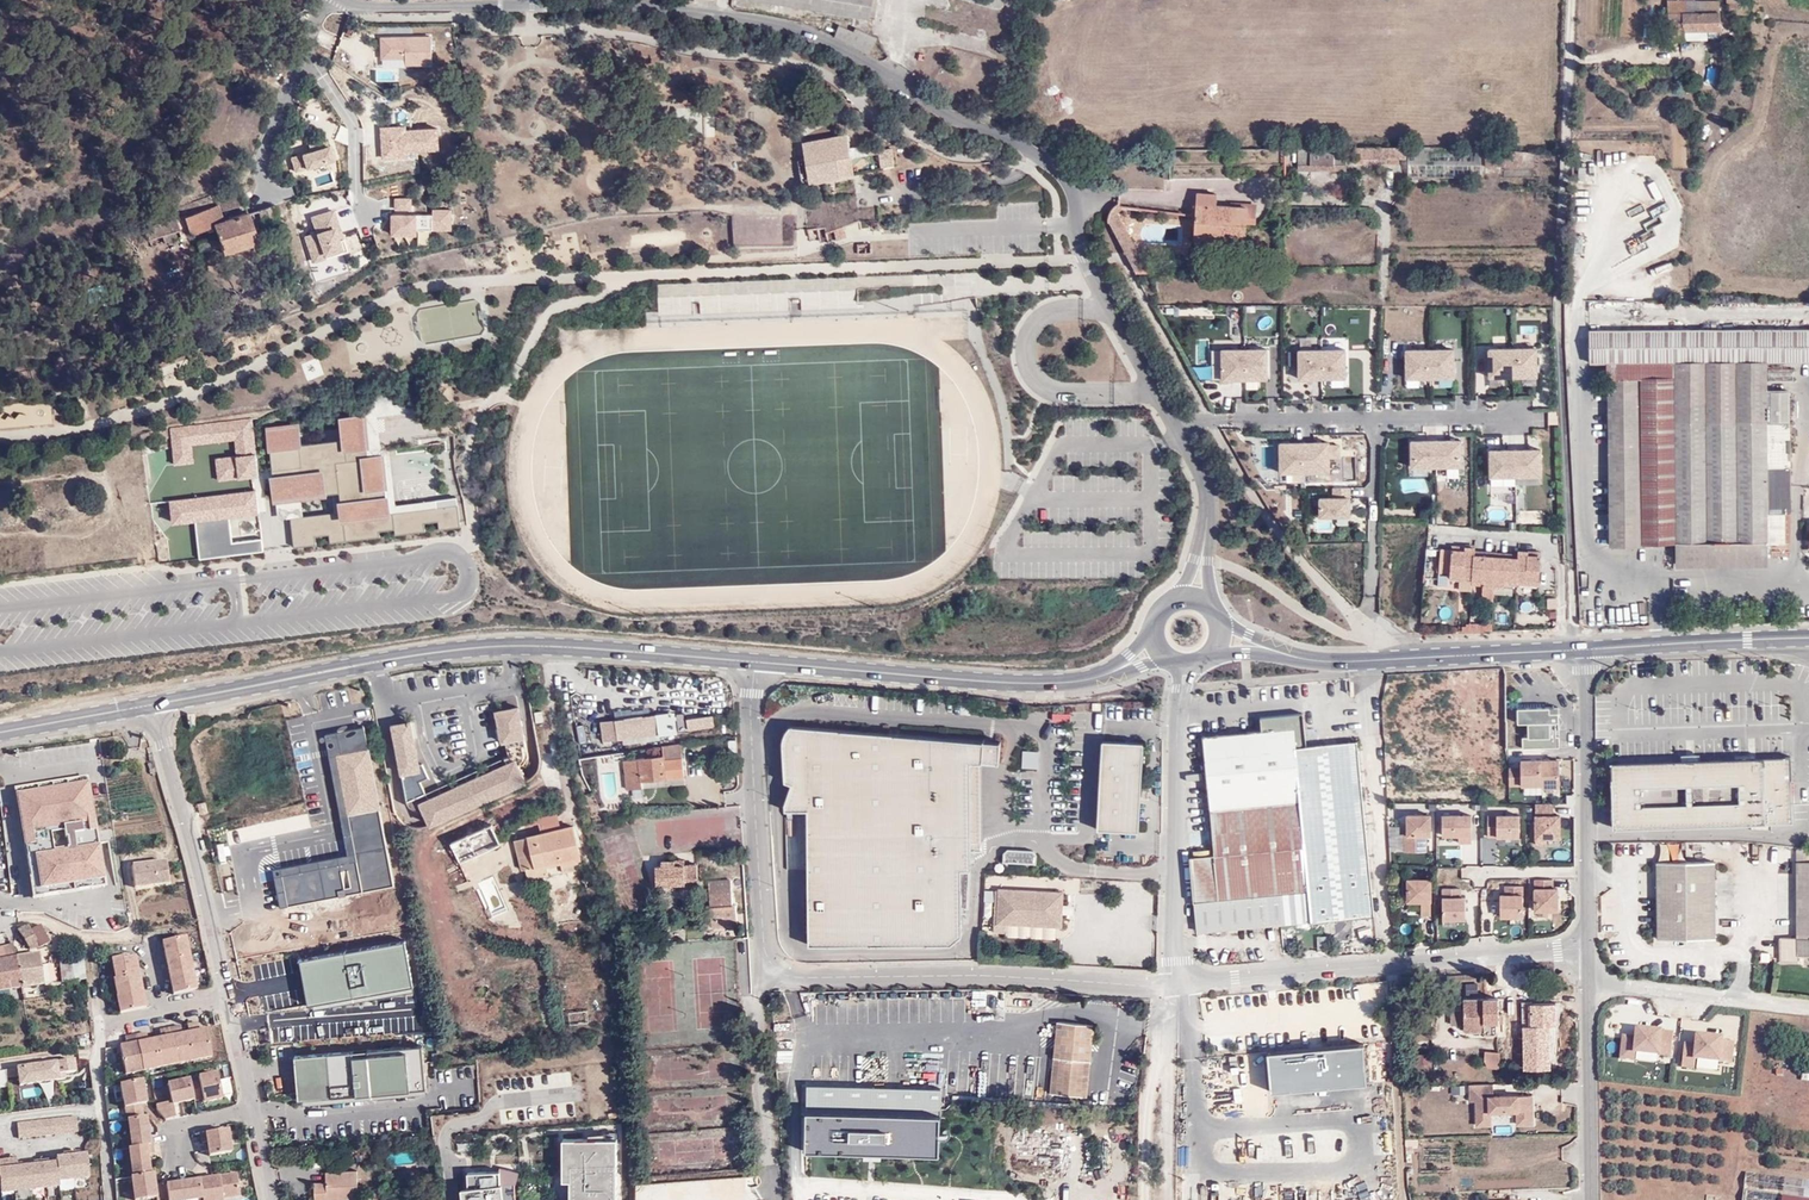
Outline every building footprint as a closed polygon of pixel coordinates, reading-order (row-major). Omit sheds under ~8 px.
[(1750,0),(1727,0),(1727,14),(1750,14),(1750,0)] [(1721,30),(1719,8),(1719,1),(1667,1),(1668,10),(1658,11),(1659,40),(1707,40),(1707,30),(1721,30)] [(842,13),(816,9),(816,13),(841,17),(842,13)] [(430,36),(381,34),(381,65),(433,66),(430,36)] [(705,120),(706,137),(715,137),(714,120),(705,120)] [(405,128),(381,128),(382,156),(439,155),(437,130),(405,133),(405,128)] [(847,134),(803,142),(807,165),(799,166),(802,186),(840,179),(837,158),(851,156),(847,134)] [(326,146),(299,155),(304,171),(304,174),(332,163),(326,146)] [(1342,165),(1342,148),(1298,148),(1298,166),(1342,165)] [(1363,159),(1363,148),(1353,148),(1353,159),(1363,159)] [(1379,164),(1379,148),(1363,148),(1363,159),(1363,164),(1379,164)] [(1406,159),(1406,148),(1379,148),(1379,164),(1388,164),(1388,159),(1399,159),(1406,159)] [(893,150),(879,151),(880,168),(894,167),(893,150)] [(299,155),(289,156),(294,175),(304,171),(299,155)] [(148,191),(137,208),(143,212),(154,195),(148,191)] [(178,202),(180,212),(211,202),(207,192),(178,202)] [(241,204),(239,193),(211,202),(180,212),(141,225),(144,235),(172,226),(174,234),(201,226),(203,230),(210,227),(213,234),(192,241),(195,254),(216,247),(218,252),(252,240),(244,214),(219,222),(216,213),(241,204)] [(1216,205),(1217,194),(1197,193),(1197,204),(1216,205)] [(414,200),(395,199),(394,214),(414,215),(414,200)] [(1256,224),(1257,204),(1231,202),(1231,206),(1247,207),(1246,224),(1256,224)] [(1142,259),(1117,212),(1120,210),(1118,204),(1114,207),(1111,211),(1109,216),(1109,221),(1134,269),(1155,270),(1149,260),(1146,258),(1142,259)] [(1246,224),(1247,207),(1231,206),(1216,205),(1197,204),(1195,239),(1208,240),(1208,243),(1210,246),(1243,248),(1246,246),(1246,242),(1245,242),(1246,224)] [(279,221),(274,206),(258,211),(262,226),(279,221)] [(309,215),(315,235),(334,231),(337,242),(342,240),(332,210),(309,215)] [(452,211),(434,210),(434,218),(435,232),(453,233),(452,211)] [(417,218),(392,216),(393,242),(418,241),(418,231),(417,218)] [(434,218),(417,218),(418,231),(435,232),(434,218)] [(334,231),(315,235),(321,261),(341,256),(337,242),(334,231)] [(315,235),(303,236),(311,263),(321,261),(315,235)] [(719,327),(720,347),(808,344),(807,313),(801,313),(800,291),(817,290),(817,278),(656,283),(657,310),(643,310),(644,324),(712,322),(712,328),(719,327)] [(1536,342),(1535,325),(1520,326),(1521,343),(1536,342)] [(1767,542),(1772,542),(1773,555),(1790,555),(1790,542),(1790,512),(1789,512),(1788,392),(1767,392),(1767,362),(1808,362),(1808,330),(1589,331),(1590,363),(1607,363),(1610,545),(1676,544),(1676,566),(1768,564),(1767,542)] [(1538,349),(1489,347),(1490,385),(1537,385),(1538,349)] [(1269,350),(1221,350),(1221,383),(1270,385),(1269,350)] [(1347,350),(1297,350),(1298,381),(1347,382),(1347,350)] [(1454,350),(1405,351),(1407,382),(1455,382),(1454,350)] [(1295,368),(1296,353),(1289,352),(1287,367),(1295,368)] [(341,436),(298,442),(301,462),(271,466),(273,498),(339,489),(343,515),(392,510),(384,450),(368,452),(364,410),(338,412),(341,436)] [(176,464),(195,462),(193,445),(236,440),(238,456),(216,458),(219,480),(259,475),(252,418),(171,428),(176,464)] [(1498,430),(1498,422),(1481,422),(1481,430),(1498,430)] [(1465,442),(1410,442),(1411,472),(1465,473),(1465,442)] [(1341,446),(1278,444),(1281,482),(1341,481),(1341,446)] [(1544,450),(1490,449),(1491,481),(1543,482),(1544,450)] [(1351,486),(1332,487),(1333,500),(1351,500),(1351,486)] [(199,561),(263,555),(262,540),(232,542),(230,522),(258,520),(256,493),(169,501),(172,529),(196,526),(199,561)] [(1333,500),(1320,499),(1320,520),(1349,521),(1351,500),(1333,500)] [(457,503),(392,510),(395,531),(424,528),(424,520),(438,519),(439,526),(460,524),(457,503)] [(392,510),(343,515),(346,538),(379,534),(378,527),(394,526),(392,510)] [(330,511),(291,516),(294,543),(315,541),(314,532),(329,532),(330,540),(346,538),(343,515),(330,516),(330,511)] [(1317,521),(1317,530),(1334,531),(1334,522),(1317,521)] [(1539,582),(1541,552),(1518,551),(1518,558),(1508,557),(1508,561),(1496,560),(1484,559),(1484,556),(1475,555),(1475,548),(1452,546),(1452,550),(1441,550),(1439,572),(1450,572),(1450,576),(1472,577),(1472,581),(1483,582),(1483,585),(1482,599),(1493,600),(1494,586),(1494,583),(1504,584),(1517,585),(1517,584),(1517,581),(1539,582)] [(1556,607),(1556,598),(1547,598),(1548,607),(1556,607)] [(1466,746),(1506,745),(1506,721),(1505,707),(1504,675),(1477,675),(1477,704),(1477,709),(1466,709),(1466,746)] [(719,714),(718,703),(708,705),(709,716),(719,714)] [(430,824),(525,782),(519,769),(524,764),(527,759),(527,757),(526,748),(518,707),(497,711),(502,741),(506,740),(509,756),(505,758),(507,764),(428,799),(420,780),(428,777),(422,763),(418,764),(410,722),(400,724),(393,725),(408,803),(410,806),(414,809),(418,810),(423,809),(430,824)] [(1558,707),(1517,708),(1518,731),(1528,730),(1528,737),(1522,737),(1523,748),(1559,747),(1559,736),(1556,736),(1556,730),(1559,730),(1558,707)] [(656,714),(601,722),(604,741),(659,734),(656,714)] [(1297,923),(1310,921),(1373,915),(1356,742),(1306,747),(1303,714),(1261,718),(1262,731),(1203,737),(1213,830),(1215,856),(1192,858),(1199,932),(1280,924),(1280,929),(1297,927),(1297,923)] [(713,717),(686,718),(686,730),(714,728),(713,717)] [(1070,725),(1070,717),(1052,717),(1052,725),(1070,725)] [(281,907),(288,906),(282,875),(306,870),(349,862),(354,887),(345,888),(346,895),(362,892),(337,755),(341,754),(340,746),(339,739),(357,736),(366,734),(364,727),(325,734),(348,855),(274,869),(281,907)] [(971,842),(970,762),(983,762),(999,763),(1000,743),(789,727),(786,731),(784,737),(783,740),(785,782),(792,784),(785,804),(785,810),(808,810),(809,946),(951,944),(962,935),(962,908),(969,908),(972,870),(971,852),(983,851),(983,841),(971,842)] [(337,755),(362,892),(394,886),(366,734),(357,736),(339,739),(340,746),(341,754),(337,755)] [(1098,829),(1139,831),(1144,743),(1103,741),(1098,829)] [(684,776),(681,744),(663,746),(664,756),(624,759),(627,788),(642,787),(642,780),(684,776)] [(1037,769),(1038,752),(1023,751),(1022,768),(1037,769)] [(191,754),(183,755),(185,762),(193,761),(191,754)] [(1790,756),(1612,762),(1613,827),(1792,821),(1790,756)] [(1509,785),(1542,785),(1542,760),(1521,761),(1521,768),(1509,768),(1509,785)] [(1559,760),(1542,760),(1542,785),(1542,787),(1559,786),(1559,760)] [(983,841),(983,762),(970,762),(971,842),(983,841)] [(87,773),(12,785),(31,897),(105,885),(87,773)] [(684,776),(642,780),(642,787),(685,783),(684,776)] [(561,828),(557,812),(538,817),(542,833),(561,828)] [(1430,835),(1430,815),(1407,815),(1407,835),(1404,835),(1404,851),(1426,851),(1426,839),(1423,839),(1423,835),(1430,835)] [(1471,815),(1442,815),(1442,835),(1459,835),(1459,843),(1471,843),(1471,815)] [(1488,816),(1488,836),(1520,836),(1519,815),(1488,816)] [(1560,815),(1536,815),(1536,838),(1560,838),(1560,815)] [(452,842),(460,862),(501,844),(492,824),(452,842)] [(542,833),(513,840),(520,869),(526,868),(546,864),(560,861),(563,873),(583,868),(573,826),(561,828),(542,833)] [(625,835),(604,843),(626,907),(647,899),(625,835)] [(1037,855),(1033,851),(1007,849),(1003,853),(1003,862),(1036,864),(1037,855)] [(1485,862),(1494,862),(1494,851),(1485,851),(1485,862)] [(172,859),(138,862),(140,885),(174,882),(172,859)] [(662,866),(656,866),(657,885),(685,883),(685,881),(698,880),(697,864),(685,864),(675,865),(675,860),(661,861),(662,866)] [(354,887),(349,862),(306,870),(282,875),(288,906),(346,895),(345,888),(354,887)] [(1657,862),(1658,938),(1715,938),(1714,862),(1657,862)] [(1797,862),(1797,954),(1808,954),(1808,862),(1797,862)] [(549,875),(546,864),(526,868),(528,879),(549,875)] [(1419,915),(1429,915),(1428,879),(1406,879),(1406,901),(1419,901),(1419,915)] [(1558,910),(1558,888),(1553,888),(1553,879),(1535,879),(1535,910),(1558,910)] [(709,881),(712,926),(737,924),(736,904),(733,904),(731,880),(709,881)] [(1523,906),(1523,886),(1505,886),(1505,895),(1501,895),(1502,923),(1523,923),(1523,911),(1520,911),(1520,906),(1523,906)] [(996,890),(995,890),(992,931),(1006,931),(1007,923),(1062,926),(1064,892),(996,888),(996,890)] [(1467,918),(1467,897),(1462,897),(1462,888),(1444,888),(1444,919),(1467,918)] [(48,938),(41,923),(30,929),(28,925),(20,930),(30,948),(48,938)] [(186,938),(162,942),(173,996),(197,992),(186,938)] [(19,985),(13,954),(10,942),(0,943),(0,987),(19,985)] [(404,945),(299,964),(302,982),(307,1004),(307,1007),(339,1001),(385,993),(412,988),(404,945)] [(602,966),(610,965),(608,946),(600,947),(602,966)] [(13,954),(19,985),(43,981),(40,952),(13,954)] [(63,981),(85,977),(82,954),(59,958),(63,981)] [(135,959),(110,964),(120,1017),(147,1012),(135,959)] [(1425,977),(1425,966),(1407,966),(1407,979),(1425,977)] [(1499,999),(1465,999),(1465,1010),(1453,1010),(1453,1025),(1465,1025),(1465,1030),(1484,1030),(1485,1033),(1497,1032),(1497,1022),(1503,1022),(1503,1013),(1499,1013),(1499,999)] [(569,1022),(585,1021),(585,1013),(568,1014),(569,1022)] [(1058,1022),(1051,1094),(1085,1097),(1093,1025),(1058,1022)] [(199,1023),(187,1024),(190,1033),(200,1031),(199,1023)] [(1055,1055),(1058,1026),(1042,1024),(1038,1053),(1055,1055)] [(1621,1033),(1621,1060),(1659,1060),(1659,1053),(1673,1053),(1673,1024),(1637,1024),(1637,1033),(1621,1033)] [(181,1027),(159,1029),(161,1039),(182,1035),(181,1027)] [(1696,1067),(1697,1055),(1734,1059),(1736,1037),(1725,1035),(1726,1030),(1689,1027),(1685,1066),(1696,1067)] [(127,1047),(118,1049),(125,1078),(214,1059),(206,1030),(200,1031),(190,1033),(182,1035),(161,1039),(149,1042),(127,1047)] [(146,1033),(125,1037),(127,1047),(149,1042),(146,1033)] [(1500,1039),(1500,1051),(1511,1051),(1511,1039),(1500,1039)] [(1000,1045),(985,1044),(983,1058),(998,1060),(1000,1045)] [(423,1046),(295,1056),(298,1100),(304,1100),(427,1089),(424,1062),(423,1046)] [(1485,1049),(1485,1064),(1499,1064),(1499,1049),(1485,1049)] [(56,1064),(59,1078),(76,1076),(74,1062),(56,1064)] [(56,1064),(14,1070),(15,1078),(17,1088),(59,1082),(59,1078),(56,1064)] [(14,1070),(6,1071),(6,1079),(15,1078),(14,1070)] [(196,1083),(202,1101),(204,1109),(223,1104),(216,1076),(196,1081),(196,1083)] [(189,1082),(167,1085),(173,1109),(194,1105),(193,1102),(189,1085),(189,1082)] [(196,1083),(189,1085),(193,1102),(202,1101),(196,1083)] [(1533,1123),(1532,1095),(1493,1097),(1493,1084),(1470,1084),(1470,1101),(1476,1101),(1477,1125),(1490,1125),(1490,1112),(1517,1111),(1518,1124),(1533,1123)] [(142,1085),(120,1087),(123,1114),(147,1111),(142,1085)] [(941,1109),(941,1089),(808,1085),(808,1105),(941,1109)] [(427,1089),(304,1100),(304,1104),(427,1094),(427,1089)] [(76,1117),(15,1122),(17,1137),(77,1132),(76,1117)] [(145,1121),(127,1122),(129,1153),(147,1151),(150,1151),(145,1121)] [(228,1131),(206,1134),(208,1159),(232,1157),(228,1131)] [(614,1141),(560,1141),(560,1182),(568,1182),(568,1199),(614,1199),(614,1141)] [(129,1153),(126,1153),(130,1179),(151,1177),(147,1151),(129,1153)] [(87,1155),(55,1159),(56,1166),(59,1184),(89,1182),(87,1155)] [(1333,1199),(1392,1199),(1391,1160),(1362,1161),(1363,1185),(1332,1186),(1333,1199)] [(0,1172),(0,1197),(60,1190),(59,1184),(56,1166),(0,1172)] [(326,1172),(326,1182),(314,1182),(315,1199),(342,1199),(358,1199),(357,1171),(326,1172)] [(1746,1171),(1742,1199),(1808,1199),(1808,1180),(1746,1171)] [(500,1186),(498,1186),(497,1173),(465,1174),(465,1190),(459,1191),(460,1199),(502,1199),(500,1186)] [(219,1178),(222,1199),(227,1199),(239,1198),(235,1176),(219,1178)] [(200,1183),(202,1199),(222,1199),(219,1178),(200,1183)] [(129,1182),(132,1199),(157,1199),(155,1188),(153,1179),(129,1182)] [(164,1189),(166,1199),(202,1199),(200,1183),(164,1189)] [(155,1188),(157,1199),(166,1199),(164,1189),(164,1187),(155,1188)]
